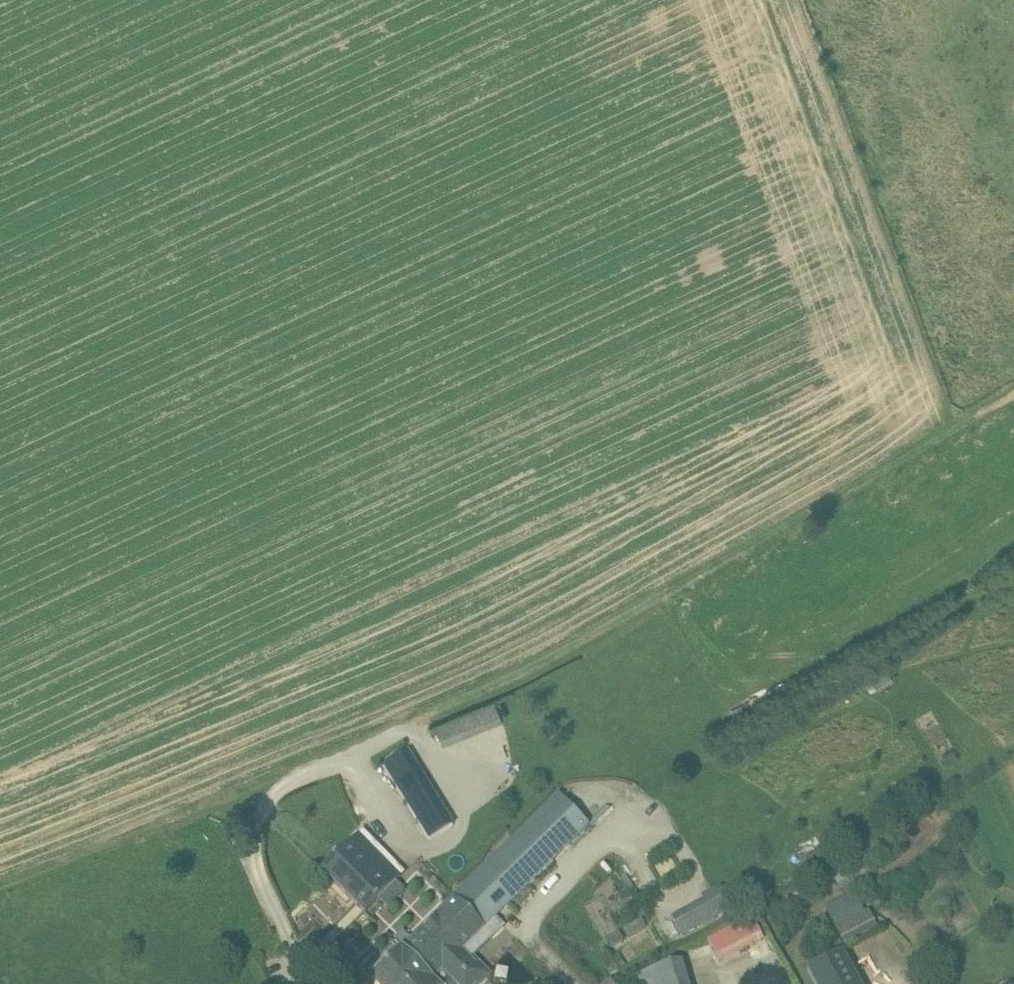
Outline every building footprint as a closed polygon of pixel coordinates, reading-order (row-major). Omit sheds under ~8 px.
[(434,723),(443,744),(504,719),(496,698),(434,723)] [(453,823),(407,753),(387,766),(424,827),(431,838),(453,823)] [(455,898),(470,913),(423,960),(433,970),(419,983),(421,983),(483,983),(489,978),(476,965),(480,961),(475,956),(506,926),(497,917),(520,896),(590,827),(560,796),(490,864),(455,898)] [(401,876),(360,833),(323,869),(335,881),(324,892),(342,911),(354,900),(365,912),(401,876)] [(671,917),(683,938),(734,909),(720,885),(701,895),(704,899),(671,917)] [(844,944),(878,925),(869,909),(864,912),(855,895),(826,910),(835,927),(844,944)] [(377,983),(421,983),(419,983),(433,970),(423,960),(470,913),(455,898),(402,950),(372,978),(377,983)] [(708,938),(720,961),(766,939),(755,915),(708,938)] [(610,947),(624,939),(620,932),(606,940),(610,947)] [(807,968),(815,983),(862,983),(844,950),(807,968)] [(601,959),(610,972),(611,974),(619,969),(609,953),(601,959)] [(636,983),(690,983),(683,961),(634,977),(636,983)]
